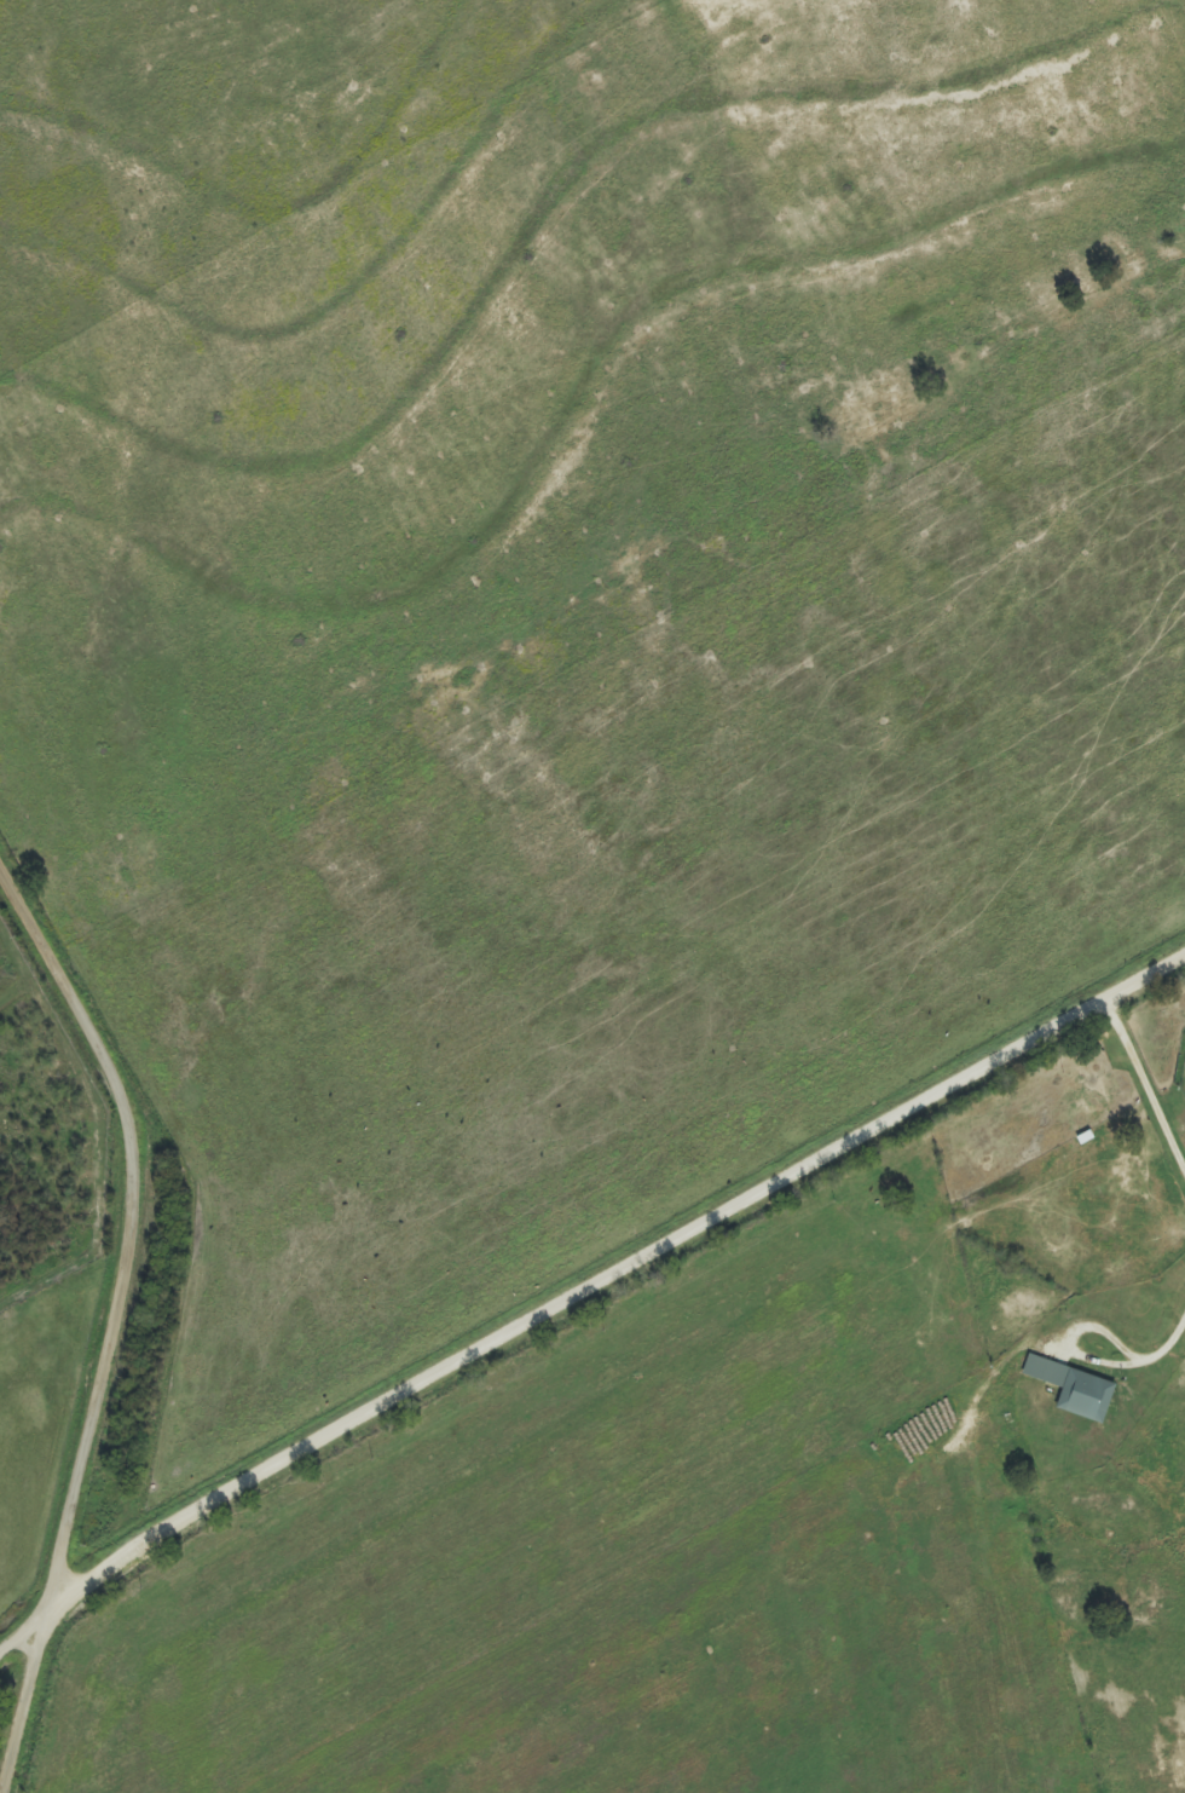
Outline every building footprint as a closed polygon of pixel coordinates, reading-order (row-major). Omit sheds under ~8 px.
[(1032,1356),(1025,1376),(1068,1390),(1061,1411),(1108,1426),(1122,1385),(1032,1356)]
